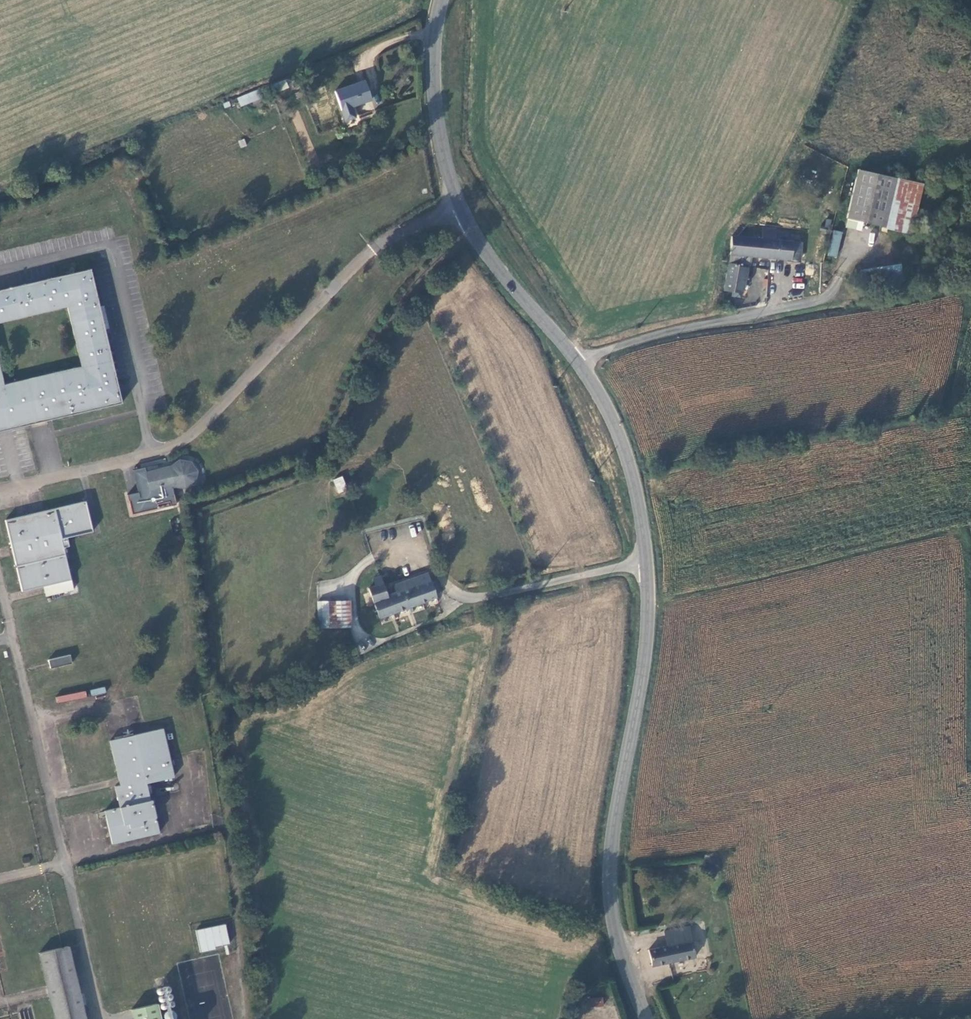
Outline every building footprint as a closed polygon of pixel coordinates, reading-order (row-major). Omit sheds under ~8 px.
[(289,80),(274,86),(276,93),(292,86),(289,80)] [(364,80),(336,90),(343,108),(371,98),(364,80)] [(260,91),(247,97),(249,102),(262,96),(260,91)] [(896,177),(858,168),(846,216),(862,220),(884,226),(896,177)] [(920,184),(896,177),(884,226),(908,232),(920,184)] [(862,220),(846,216),(844,223),(860,227),(862,220)] [(759,238),(731,236),(729,255),(749,257),(797,261),(797,253),(798,242),(790,241),(773,239),(773,227),(761,226),(759,238)] [(832,230),(829,256),(838,257),(842,231),(832,230)] [(748,268),(749,257),(729,255),(727,266),(743,267),(748,268)] [(898,263),(860,270),(863,284),(901,277),(898,263)] [(727,266),(724,291),(732,292),(732,296),(738,297),(738,293),(741,293),(743,267),(727,266)] [(0,289),(0,321),(68,306),(83,369),(3,387),(0,376),(0,431),(119,403),(88,268),(0,289)] [(172,488),(186,489),(195,482),(197,471),(190,462),(179,460),(170,467),(158,470),(146,472),(145,468),(133,470),(138,493),(139,498),(128,500),(132,515),(158,509),(158,505),(170,502),(175,501),(172,488)] [(343,476),(333,479),(337,493),(347,490),(343,476)] [(71,579),(64,547),(69,546),(66,537),(93,531),(86,502),(7,520),(23,590),(71,579)] [(436,597),(426,572),(392,585),(395,593),(386,596),(381,583),(366,588),(379,620),(436,597)] [(363,580),(366,588),(381,583),(377,574),(363,580)] [(348,604),(331,603),(332,627),(348,627),(348,604)] [(69,655),(48,661),(50,667),(71,662),(69,655)] [(57,703),(86,696),(85,691),(56,697),(57,703)] [(162,729),(132,736),(109,741),(118,785),(112,786),(117,808),(104,810),(112,844),(126,840),(156,834),(146,783),(172,777),(162,729)] [(200,952),(230,945),(225,923),(195,930),(200,952)] [(652,966),(696,957),(689,926),(665,931),(668,946),(649,950),(652,966)] [(69,946),(40,953),(55,1018),(86,1018),(69,946)] [(591,1006),(602,1005),(602,997),(590,998),(591,1006)] [(129,1013),(130,1018),(159,1018),(156,1006),(129,1013)]
